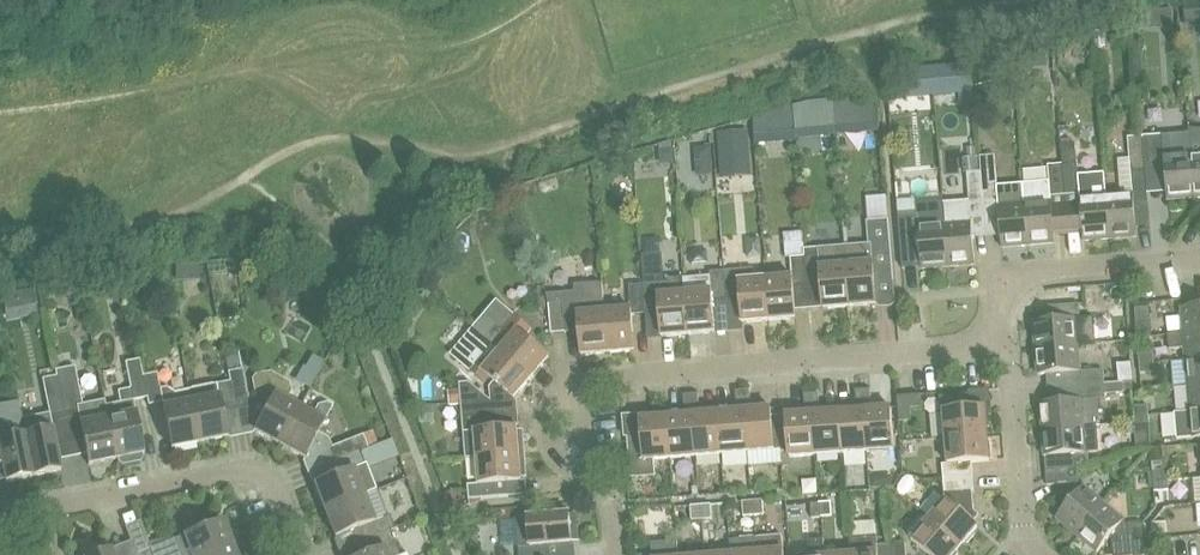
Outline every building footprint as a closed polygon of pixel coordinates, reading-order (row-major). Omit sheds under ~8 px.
[(1185,2),(1187,25),(1199,24),(1199,1),(1185,2)] [(1163,10),(1164,30),(1174,29),(1173,10),(1163,10)] [(1105,32),(1094,32),(1095,48),(1106,47),(1105,32)] [(989,62),(973,65),(976,81),(992,77),(989,62)] [(766,115),(753,118),(755,145),(770,144),(766,115)] [(1189,133),(1191,157),(1195,199),(1199,198),(1199,130),(1189,129),(1189,133)] [(748,132),(739,133),(718,135),(720,163),(751,160),(748,132)] [(1195,199),(1191,157),(1189,133),(1148,137),(1151,168),(1165,167),(1168,201),(1195,199)] [(1137,237),(1136,228),(1134,203),(1148,202),(1143,137),(1128,138),(1133,196),(1107,198),(1110,239),(1137,237)] [(1105,171),(1078,174),(1076,143),(1061,144),(1063,165),(1066,197),(1068,228),(1083,227),(1084,241),(1110,239),(1107,198),(1105,171)] [(711,147),(694,148),(697,177),(713,175),(711,147)] [(674,149),(659,150),(660,161),(666,165),(675,164),(674,149)] [(1029,246),(1025,204),(1023,185),(998,187),(995,156),(980,158),(982,172),(984,203),(999,202),(999,206),(999,207),(1002,248),(1029,246)] [(1068,228),(1066,197),(1063,165),(1048,166),(1050,183),(1023,185),(1025,204),(1029,246),(1055,244),(1054,229),(1068,228)] [(943,203),(943,205),(949,267),(975,265),(972,223),(970,204),(984,203),(982,172),(967,173),(969,201),(943,203)] [(898,208),(902,261),(921,259),(922,269),(949,267),(943,205),(898,208)] [(870,244),(845,246),(847,265),(850,307),(877,305),(875,281),(894,279),(889,218),(868,220),(870,244)] [(850,307),(847,265),(845,246),(804,249),(805,257),(808,286),(821,285),(823,309),(850,307)] [(792,277),(766,279),(770,321),(796,319),(794,288),(808,286),(805,257),(791,258),(792,277)] [(770,321),(766,279),(754,280),(753,269),(724,271),(727,300),(741,299),(743,323),(770,321)] [(684,277),(685,293),(689,335),(716,333),(713,302),(727,300),(724,271),(710,272),(710,275),(684,277)] [(77,279),(63,281),(65,291),(70,295),(79,293),(77,279)] [(670,283),(644,285),(646,314),(660,313),(662,337),(689,335),(685,293),(671,294),(670,283)] [(548,296),(549,305),(563,303),(566,333),(580,332),(582,356),(608,354),(605,312),(603,284),(576,287),(577,294),(548,296)] [(646,314),(644,285),(629,286),(631,309),(605,312),(608,354),(635,351),(632,315),(646,314)] [(408,302),(404,311),(404,317),(409,320),(415,319),(421,311),(419,305),(414,302),(408,302)] [(563,303),(549,305),(551,334),(566,333),(563,303)] [(1036,349),(1078,346),(1076,319),(1081,319),(1079,304),(1067,305),(1068,320),(1034,322),(1036,349)] [(1149,307),(1135,309),(1137,325),(1151,323),(1149,307)] [(1199,333),(1199,307),(1182,308),(1184,335),(1199,333)] [(500,351),(532,379),(550,358),(527,339),(534,331),(516,315),(503,330),(500,328),(485,315),(474,329),(486,339),(489,342),(500,351)] [(490,378),(494,381),(515,399),(532,379),(500,351),(489,342),(486,339),(474,329),(451,355),(469,370),(485,383),(490,378)] [(1184,335),(1168,336),(1169,351),(1185,350),(1186,360),(1199,359),(1199,333),(1184,335)] [(1080,372),(1078,346),(1036,349),(1038,376),(1073,373),(1074,387),(1105,384),(1104,371),(1080,372)] [(225,356),(230,382),(236,411),(250,408),(243,370),(241,370),(237,353),(225,356)] [(1139,355),(1140,364),(1154,363),(1154,354),(1139,355)] [(1199,385),(1199,359),(1186,360),(1189,386),(1199,385)] [(106,407),(108,419),(116,460),(144,454),(134,401),(147,399),(143,376),(140,360),(125,363),(131,389),(118,392),(120,404),(106,407)] [(1155,373),(1154,363),(1140,364),(1140,374),(1155,373)] [(199,443),(191,402),(189,391),(174,394),(166,388),(160,390),(157,374),(143,376),(147,399),(149,406),(162,403),(172,449),(199,443)] [(255,432),(279,445),(299,408),(286,401),(292,391),(289,382),(283,379),(269,374),(254,377),(258,395),(277,391),(255,432)] [(22,419),(25,435),(34,476),(61,471),(51,418),(64,415),(59,386),(57,377),(42,379),(49,414),(22,419)] [(222,414),(236,411),(230,382),(189,391),(191,402),(199,443),(227,437),(222,414)] [(91,410),(83,405),(77,406),(73,383),(59,386),(64,415),(78,412),(89,465),(116,460),(108,419),(93,421),(91,410)] [(1100,426),(1098,399),(1106,398),(1106,395),(1125,394),(1124,383),(1105,384),(1074,387),(1075,401),(1041,404),(1043,430),(1097,426),(1100,426)] [(492,416),(491,402),(471,384),(460,385),(460,389),(448,390),(450,405),(462,404),(463,419),(492,416)] [(1189,386),(1191,412),(1199,411),(1199,385),(1189,386)] [(736,391),(736,401),(751,400),(750,390),(736,391)] [(856,391),(856,401),(871,399),(870,390),(856,391)] [(804,394),(805,404),(819,403),(819,393),(804,394)] [(684,395),(685,406),(699,404),(699,394),(684,395)] [(898,410),(910,409),(921,408),(920,395),(897,397),(898,410)] [(968,410),(966,395),(937,398),(938,413),(944,412),(946,438),(988,435),(987,427),(990,427),(989,416),(986,417),(986,408),(968,410)] [(872,409),(871,399),(856,401),(857,410),(864,410),(868,452),(894,450),(891,408),(872,409)] [(736,401),(737,411),(744,410),(748,452),(775,450),(771,408),(752,410),(751,400),(736,401)] [(0,405),(0,458),(1,458),(6,482),(34,476),(25,435),(22,419),(18,402),(0,405)] [(304,459),(317,435),(333,406),(327,403),(318,405),(312,415),(299,408),(279,445),(304,459)] [(805,404),(806,414),(813,414),(816,456),(842,454),(839,412),(820,413),(819,403),(805,404)] [(699,404),(685,406),(686,415),(693,415),(697,457),(722,455),(719,413),(700,414),(699,404)] [(1134,407),(1135,417),(1149,416),(1148,406),(1134,407)] [(434,407),(420,407),(419,407),(420,423),(434,422),(434,407)] [(744,410),(737,411),(719,413),(722,455),(748,452),(744,410)] [(842,454),(868,452),(864,410),(857,410),(839,412),(842,454)] [(1191,412),(1175,413),(1177,440),(1199,438),(1199,411),(1191,412)] [(789,457),(816,456),(813,414),(806,414),(786,415),(789,457)] [(686,415),(667,417),(671,459),(697,457),(693,415),(686,415)] [(463,419),(465,446),(466,459),(478,458),(526,454),(524,431),(518,431),(518,428),(494,430),(492,416),(463,419)] [(1150,426),(1149,416),(1135,417),(1136,427),(1150,426)] [(655,460),(671,459),(667,417),(641,419),(642,437),(628,438),(630,460),(627,460),(629,480),(656,477),(655,460)] [(1134,424),(1124,425),(1124,436),(1135,435),(1134,424)] [(1099,453),(1097,426),(1043,430),(1046,471),(1077,469),(1090,465),(1090,454),(1099,453)] [(332,463),(359,452),(368,449),(363,435),(326,450),(332,463)] [(988,442),(988,435),(946,438),(948,464),(942,465),(943,479),(977,476),(976,462),(992,461),(991,441),(988,442)] [(378,445),(385,464),(399,458),(392,440),(378,445)] [(1152,463),(1164,461),(1163,448),(1151,449),(1152,463)] [(359,452),(332,463),(337,476),(315,485),(325,511),(364,496),(354,470),(365,466),(359,452)] [(522,481),(522,478),(527,478),(526,454),(478,458),(480,485),(468,486),(470,500),(499,498),(498,483),(522,481)] [(1077,469),(1046,471),(1047,486),(1079,483),(1077,469)] [(1153,472),(1154,482),(1169,481),(1168,471),(1153,472)] [(929,520),(961,547),(966,542),(967,543),(980,528),(977,526),(983,519),(979,516),(978,505),(976,506),(974,491),(979,491),(977,476),(943,479),(945,494),(946,499),(929,520)] [(1169,481),(1154,482),(1155,492),(1170,490),(1169,481)] [(1057,518),(1077,536),(1104,504),(1084,487),(1057,518)] [(459,489),(450,493),(446,494),(453,512),(466,507),(459,489)] [(363,542),(391,531),(395,530),(390,516),(374,522),(364,496),(325,511),(335,538),(358,529),(363,542)] [(753,502),(754,516),(765,515),(764,501),(753,502)] [(744,517),(754,516),(753,502),(743,503),(744,517)] [(821,504),(822,518),(833,517),(832,503),(821,504)] [(813,519),(822,518),(821,504),(811,504),(813,519)] [(1097,553),(1120,526),(1124,521),(1104,504),(1077,536),(1097,553)] [(701,506),(702,520),(713,519),(712,505),(701,506)] [(693,521),(702,520),(701,506),(691,507),(693,521)] [(520,554),(549,554),(549,545),(573,543),(570,514),(516,519),(519,547),(520,554)] [(961,547),(929,520),(911,540),(929,554),(957,554),(958,554),(957,553),(961,547)] [(234,547),(223,521),(167,543),(171,552),(162,554),(214,554),(234,547)] [(1153,524),(1154,534),(1169,532),(1168,523),(1153,524)] [(1143,525),(1128,526),(1131,554),(1146,554),(1143,525)] [(368,554),(400,554),(391,531),(363,542),(368,554)] [(756,538),(757,553),(757,554),(784,554),(783,536),(756,538)] [(757,553),(756,538),(730,540),(731,554),(757,554),(757,553)] [(887,545),(877,546),(876,538),(850,540),(851,554),(892,554),(891,545),(887,545)] [(811,554),(825,554),(824,540),(809,541),(811,554)] [(678,541),(652,544),(653,554),(679,554),(678,541)] [(892,554),(906,554),(906,544),(891,545),(892,554)]
